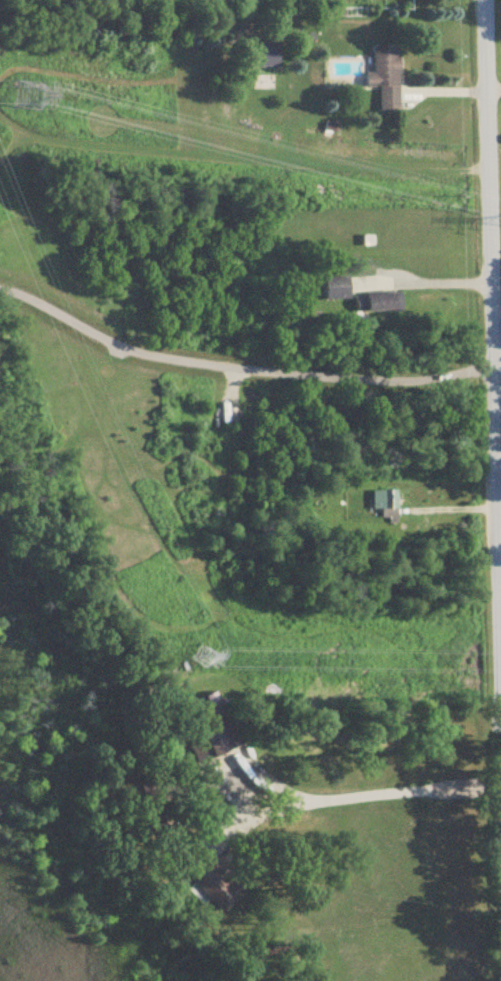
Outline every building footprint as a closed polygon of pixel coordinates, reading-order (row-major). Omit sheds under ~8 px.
[(249,69),(280,69),(280,43),(249,43),(249,69)] [(367,74),(367,88),(381,88),(381,113),(400,113),(400,47),(374,47),(374,74),(367,74)] [(326,278),(326,299),(352,299),(352,278),(326,278)] [(403,315),(404,297),(358,295),(357,313),(403,315)] [(374,510),(382,510),(382,521),(399,521),(399,491),(374,491),(374,510)] [(198,764),(241,748),(219,692),(206,697),(215,720),(185,732),(198,764)] [(196,884),(191,890),(205,904),(210,898),(226,913),(246,892),(197,846),(178,867),(196,884)]
